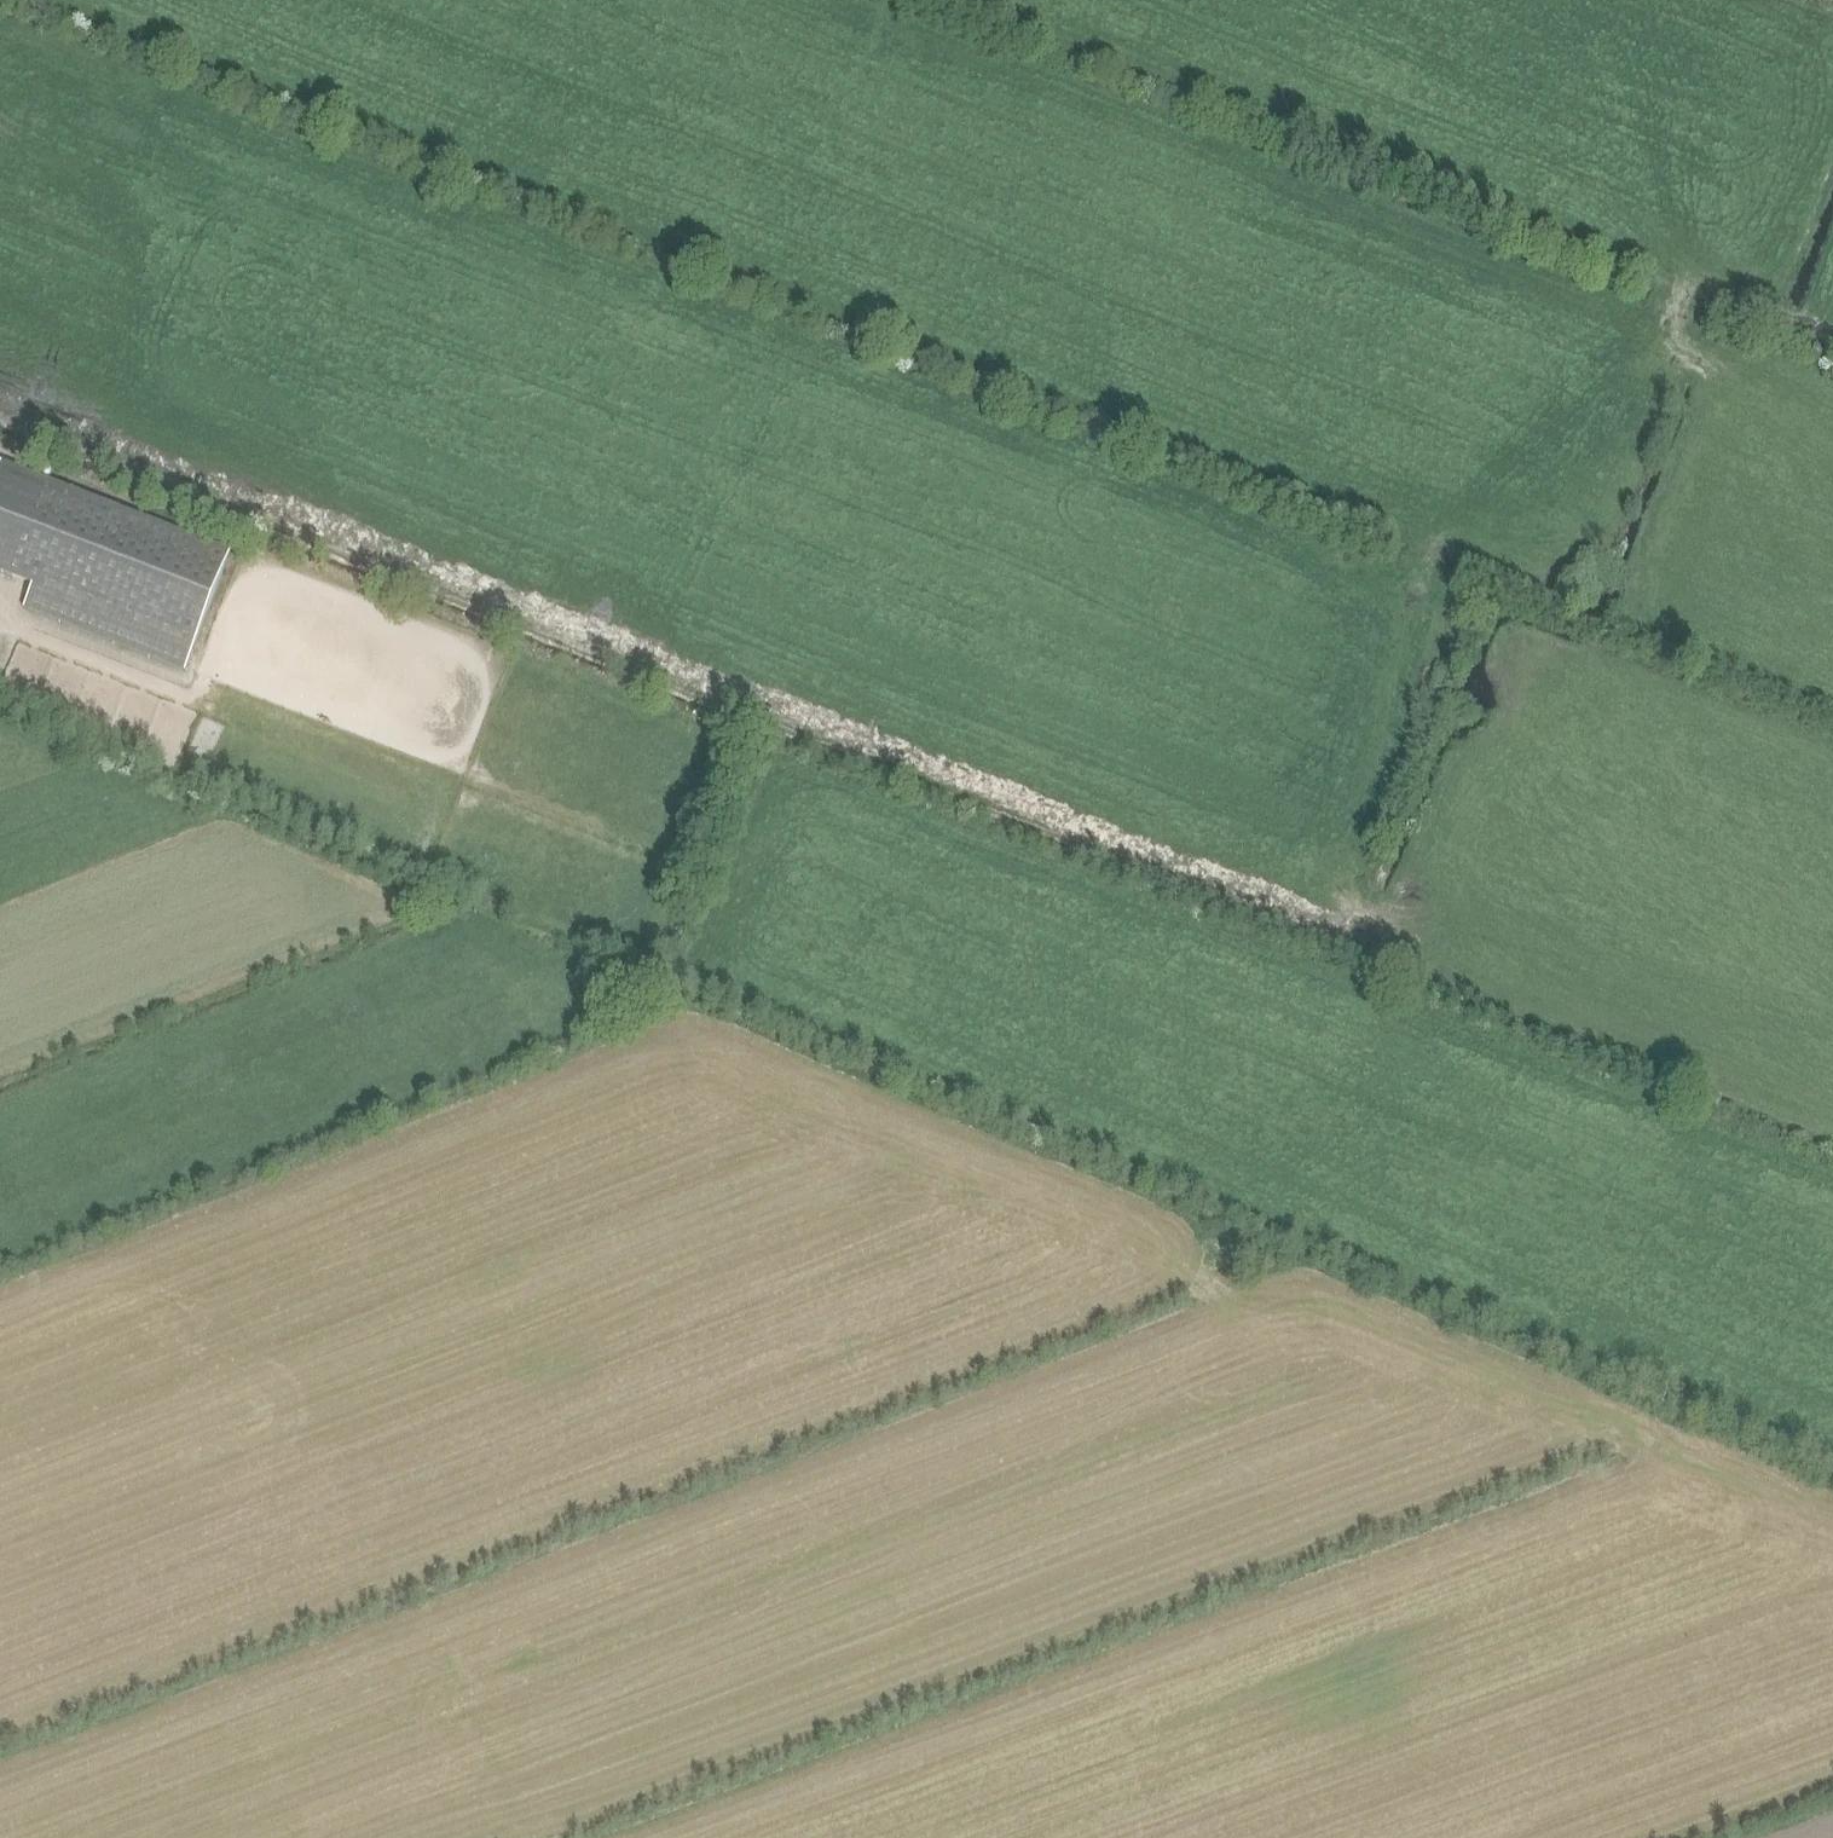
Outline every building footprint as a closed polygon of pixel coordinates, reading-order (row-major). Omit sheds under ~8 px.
[(0,465),(0,573),(31,585),(23,607),(185,671),(230,553),(0,463),(0,465)]
